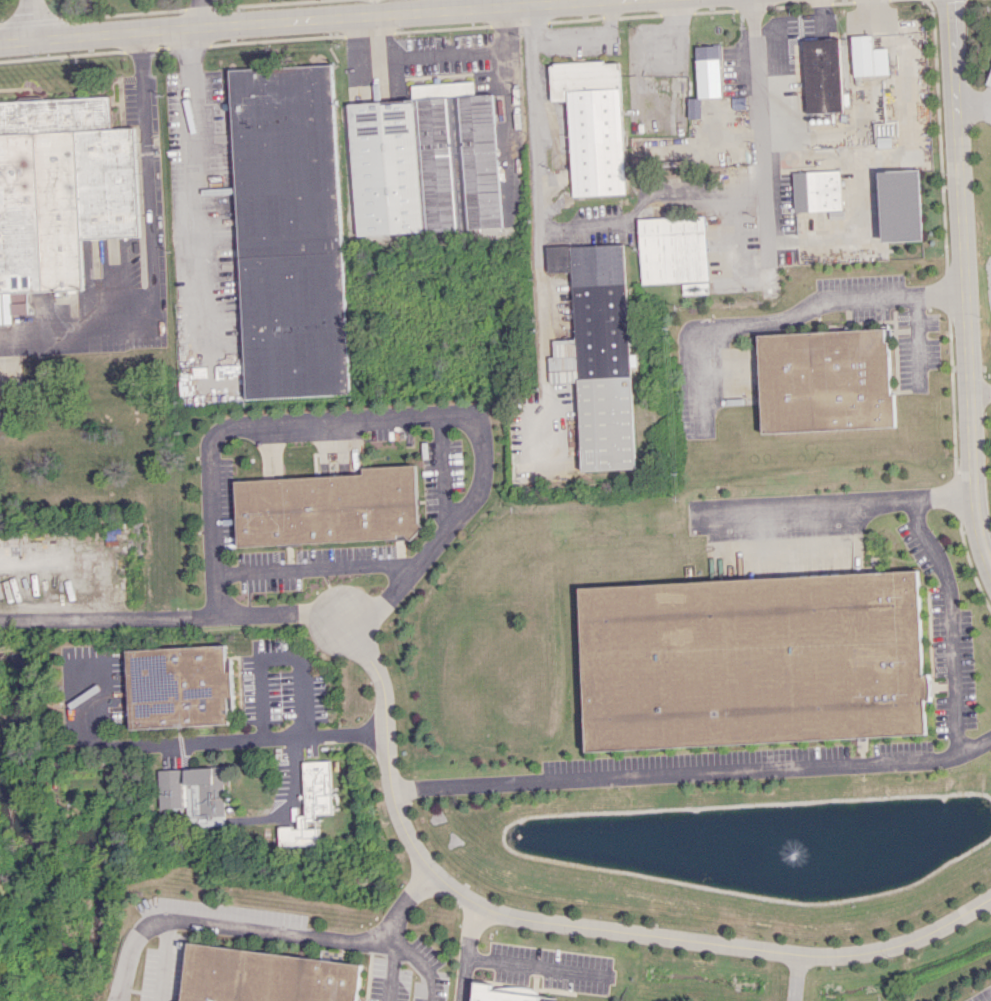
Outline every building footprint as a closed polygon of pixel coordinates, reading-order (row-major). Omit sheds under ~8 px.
[(889,74),(888,48),(872,48),(872,35),(852,36),(854,75),(889,74)] [(842,112),(840,38),(804,39),(806,113),(842,112)] [(697,98),(721,97),(719,45),(696,46),(697,98)] [(619,61),(549,63),(551,101),(568,100),(572,196),(625,194),(619,61)] [(243,398),(347,394),(334,65),(230,69),(243,398)] [(356,236),(347,103),(412,99),(411,85),(474,81),(475,96),(491,94),(500,226),(356,236)] [(131,128),(109,129),(108,96),(0,101),(0,324),(12,323),(11,314),(27,313),(26,292),(83,289),(81,244),(87,243),(87,238),(137,236),(131,128)] [(701,118),(701,98),(688,98),(688,118),(701,118)] [(880,171),(882,242),(921,240),(919,169),(880,171)] [(795,212),(829,210),(830,218),(843,217),(841,170),(793,172),(795,212)] [(641,284),(708,281),(705,216),(639,219),(641,284)] [(581,471),(633,469),(625,243),(546,246),(547,272),(572,271),(574,339),(549,340),(551,383),(578,382),(581,471)] [(708,293),(708,283),(683,283),(683,293),(708,293)] [(758,334),(762,433),(893,427),(889,329),(758,334)] [(235,480),(238,545),(417,538),(414,465),(361,467),(361,475),(235,480)] [(587,750),(927,736),(926,700),(931,700),(930,675),(924,675),(919,571),(580,586),(587,750)] [(130,728),(125,649),(225,643),(226,659),(230,659),(233,707),(228,708),(229,722),(130,728)] [(302,762),(304,815),(297,815),(297,826),(278,827),(279,846),(318,844),(317,814),(331,814),(329,761),(302,762)] [(158,769),(159,813),(186,812),(186,826),(225,825),(224,782),(228,782),(228,767),(158,769)] [(188,944),(182,1000),(357,1000),(361,963),(188,944)] [(552,993),(492,986),(492,984),(473,982),(471,1000),(551,1000),(552,993)]
